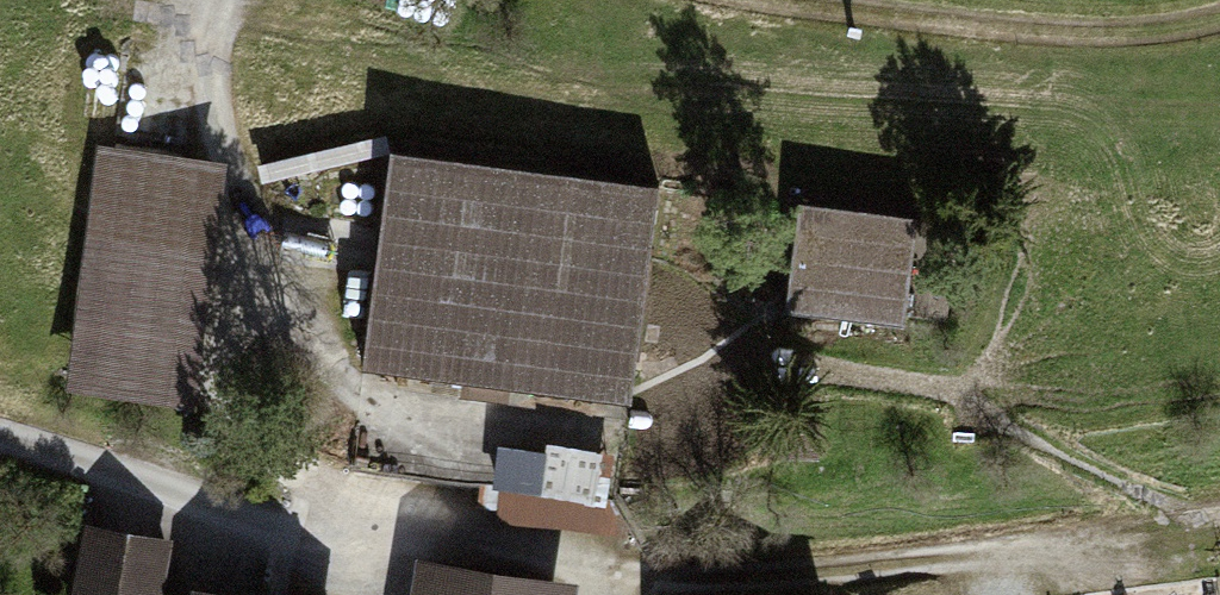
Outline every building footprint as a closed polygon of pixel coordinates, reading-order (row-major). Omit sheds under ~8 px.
[(227,162),(99,145),(65,391),(194,408),(227,162)] [(660,186),(390,152),(363,372),(463,384),(461,396),(509,402),(510,390),(632,405),(660,186)] [(918,216),(799,204),(787,314),(906,327),(918,216)] [(85,524),(72,594),(164,594),(174,540),(85,524)] [(416,559),(411,594),(577,594),(579,584),(416,559)]
